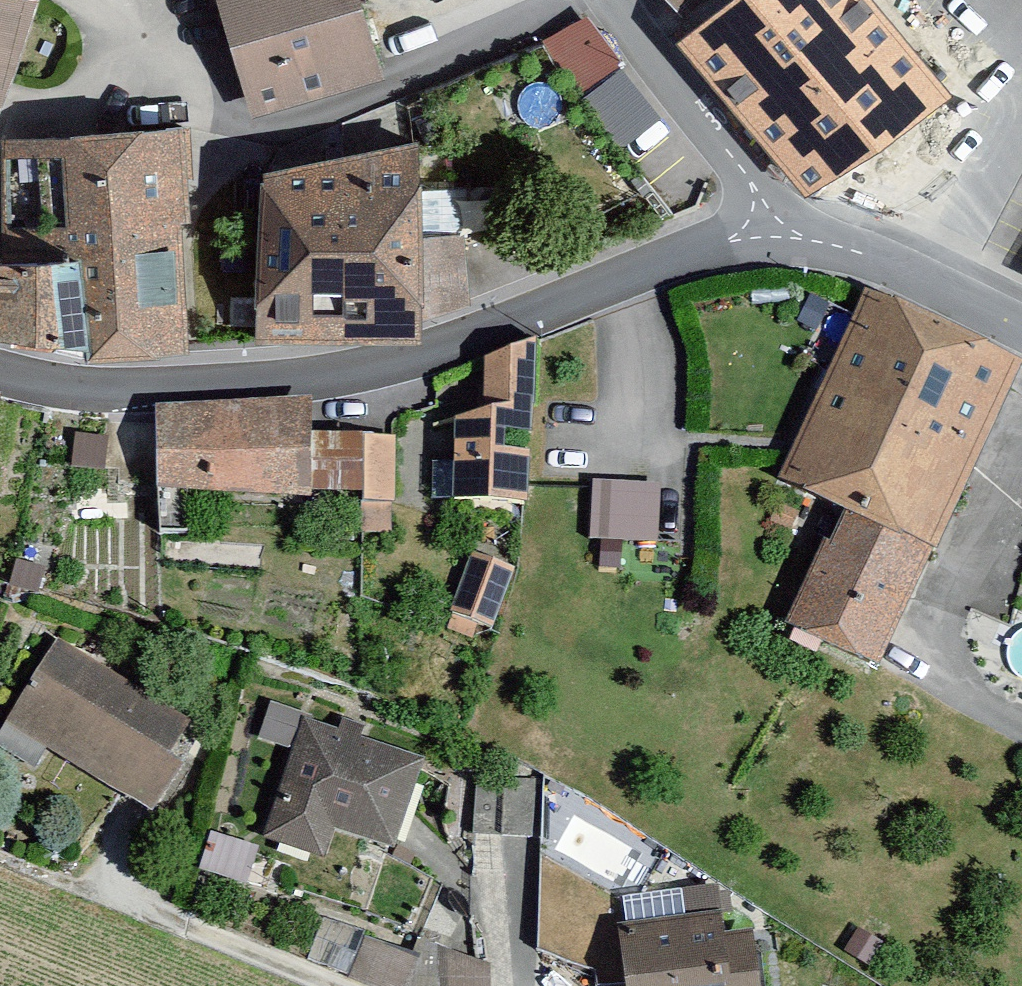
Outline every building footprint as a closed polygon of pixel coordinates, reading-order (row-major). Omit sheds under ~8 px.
[(24,0),(0,0),(0,96),(24,0)] [(253,105),(383,67),(363,0),(221,0),(253,105)] [(810,175),(931,97),(837,0),(672,0),(676,5),(689,17),(678,27),(810,175)] [(624,140),(663,110),(585,9),(546,38),(624,140)] [(0,140),(4,248),(0,249),(0,333),(85,350),(211,347),(193,123),(0,140)] [(254,332),(419,332),(418,131),(253,159),(254,332)] [(1021,355),(865,284),(779,472),(844,502),(936,544),(1021,355)] [(535,342),(485,359),(483,409),(454,422),(451,507),(529,510),(535,342)] [(299,405),(152,405),(151,539),(194,539),(194,502),(358,503),(358,541),(394,541),(394,445),(299,444),(299,405)] [(591,541),(658,542),(659,485),(593,483),(591,541)] [(880,664),(936,544),(844,502),(789,622),(880,664)] [(472,556),(451,609),(494,626),(514,572),(472,556)] [(7,720),(153,811),(203,731),(57,640),(7,720)] [(423,756),(304,718),(266,834),(327,854),(336,827),(394,845),(423,756)] [(757,934),(723,937),(718,890),(686,893),(688,916),(621,924),(628,985),(762,985),(757,934)] [(352,985),(362,985),(492,985),(496,954),(358,937),(352,985)]
